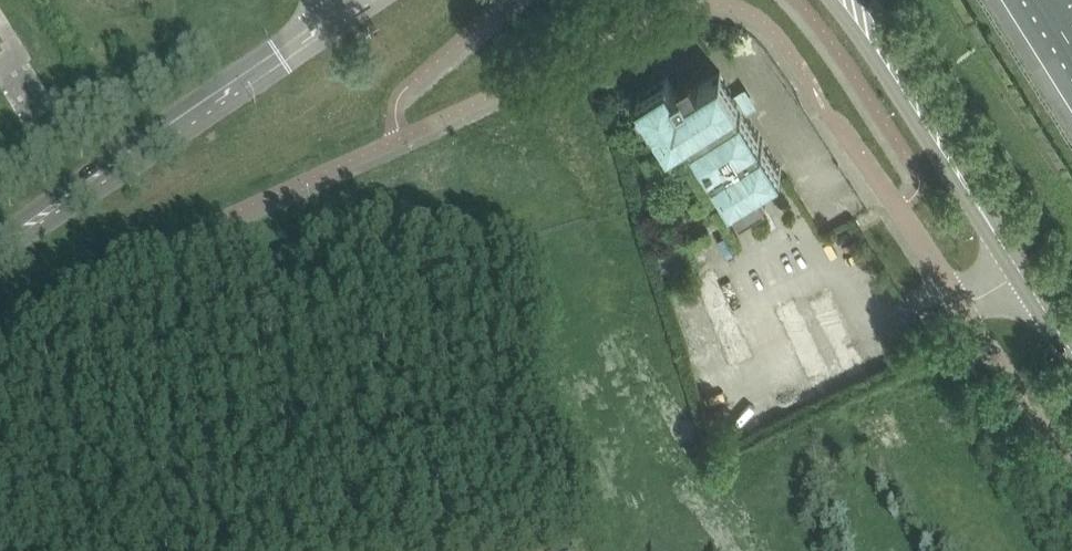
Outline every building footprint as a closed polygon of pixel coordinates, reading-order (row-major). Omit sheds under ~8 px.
[(667,76),(638,95),(669,145),(689,132),(732,200),(735,198),(742,209),(768,193),(761,181),(782,168),(745,111),(750,108),(740,93),(736,95),(721,71),(700,84),(691,71),(678,80),(681,85),(675,89),(667,76)] [(610,82),(609,82),(601,85),(604,93),(612,90),(610,82)]
